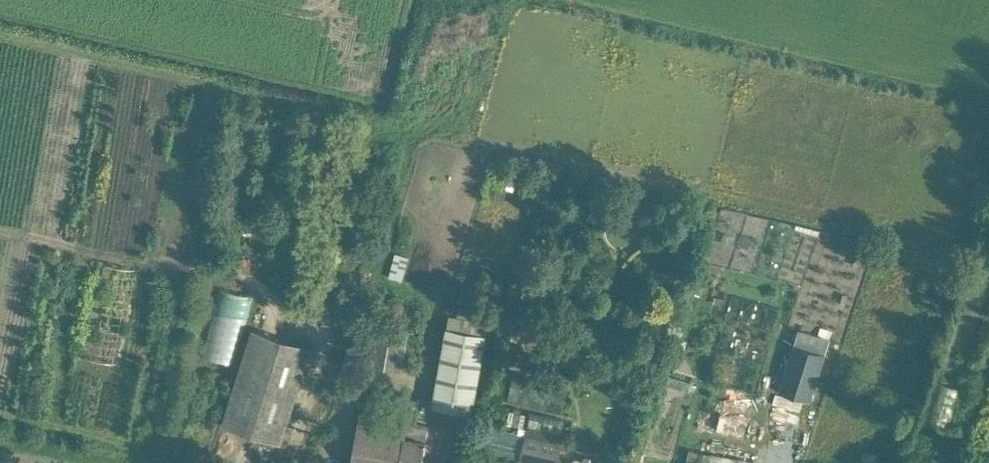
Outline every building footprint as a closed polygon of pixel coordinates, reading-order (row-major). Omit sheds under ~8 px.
[(819,229),(798,224),(796,228),(819,236),(822,229),(819,229)] [(827,238),(839,242),(841,234),(829,231),(827,238)] [(251,311),(262,275),(238,268),(227,303),(251,311)] [(493,308),(494,288),(468,286),(466,306),(493,308)] [(727,298),(716,296),(715,303),(726,304),(727,298)] [(384,313),(400,317),(403,305),(388,300),(384,313)] [(457,317),(449,315),(433,406),(472,413),(489,322),(480,320),(482,311),(459,306),(457,317)] [(817,322),(814,332),(829,337),(832,327),(817,322)] [(418,333),(407,331),(373,326),(367,365),(400,370),(401,367),(412,369),(418,333)] [(281,443),(312,346),(253,327),(222,424),(281,443)] [(486,349),(499,351),(500,342),(488,340),(486,349)] [(779,391),(809,401),(826,353),(796,343),(779,391)] [(936,382),(925,420),(950,428),(962,390),(936,382)] [(726,386),(716,431),(744,437),(753,392),(726,386)] [(351,462),(422,462),(426,440),(425,440),(428,424),(415,422),(417,412),(408,410),(406,420),(359,413),(351,462)] [(526,435),(491,427),(486,451),(539,462),(556,462),(561,443),(526,435)] [(711,454),(710,462),(751,462),(752,462),(711,454)]
